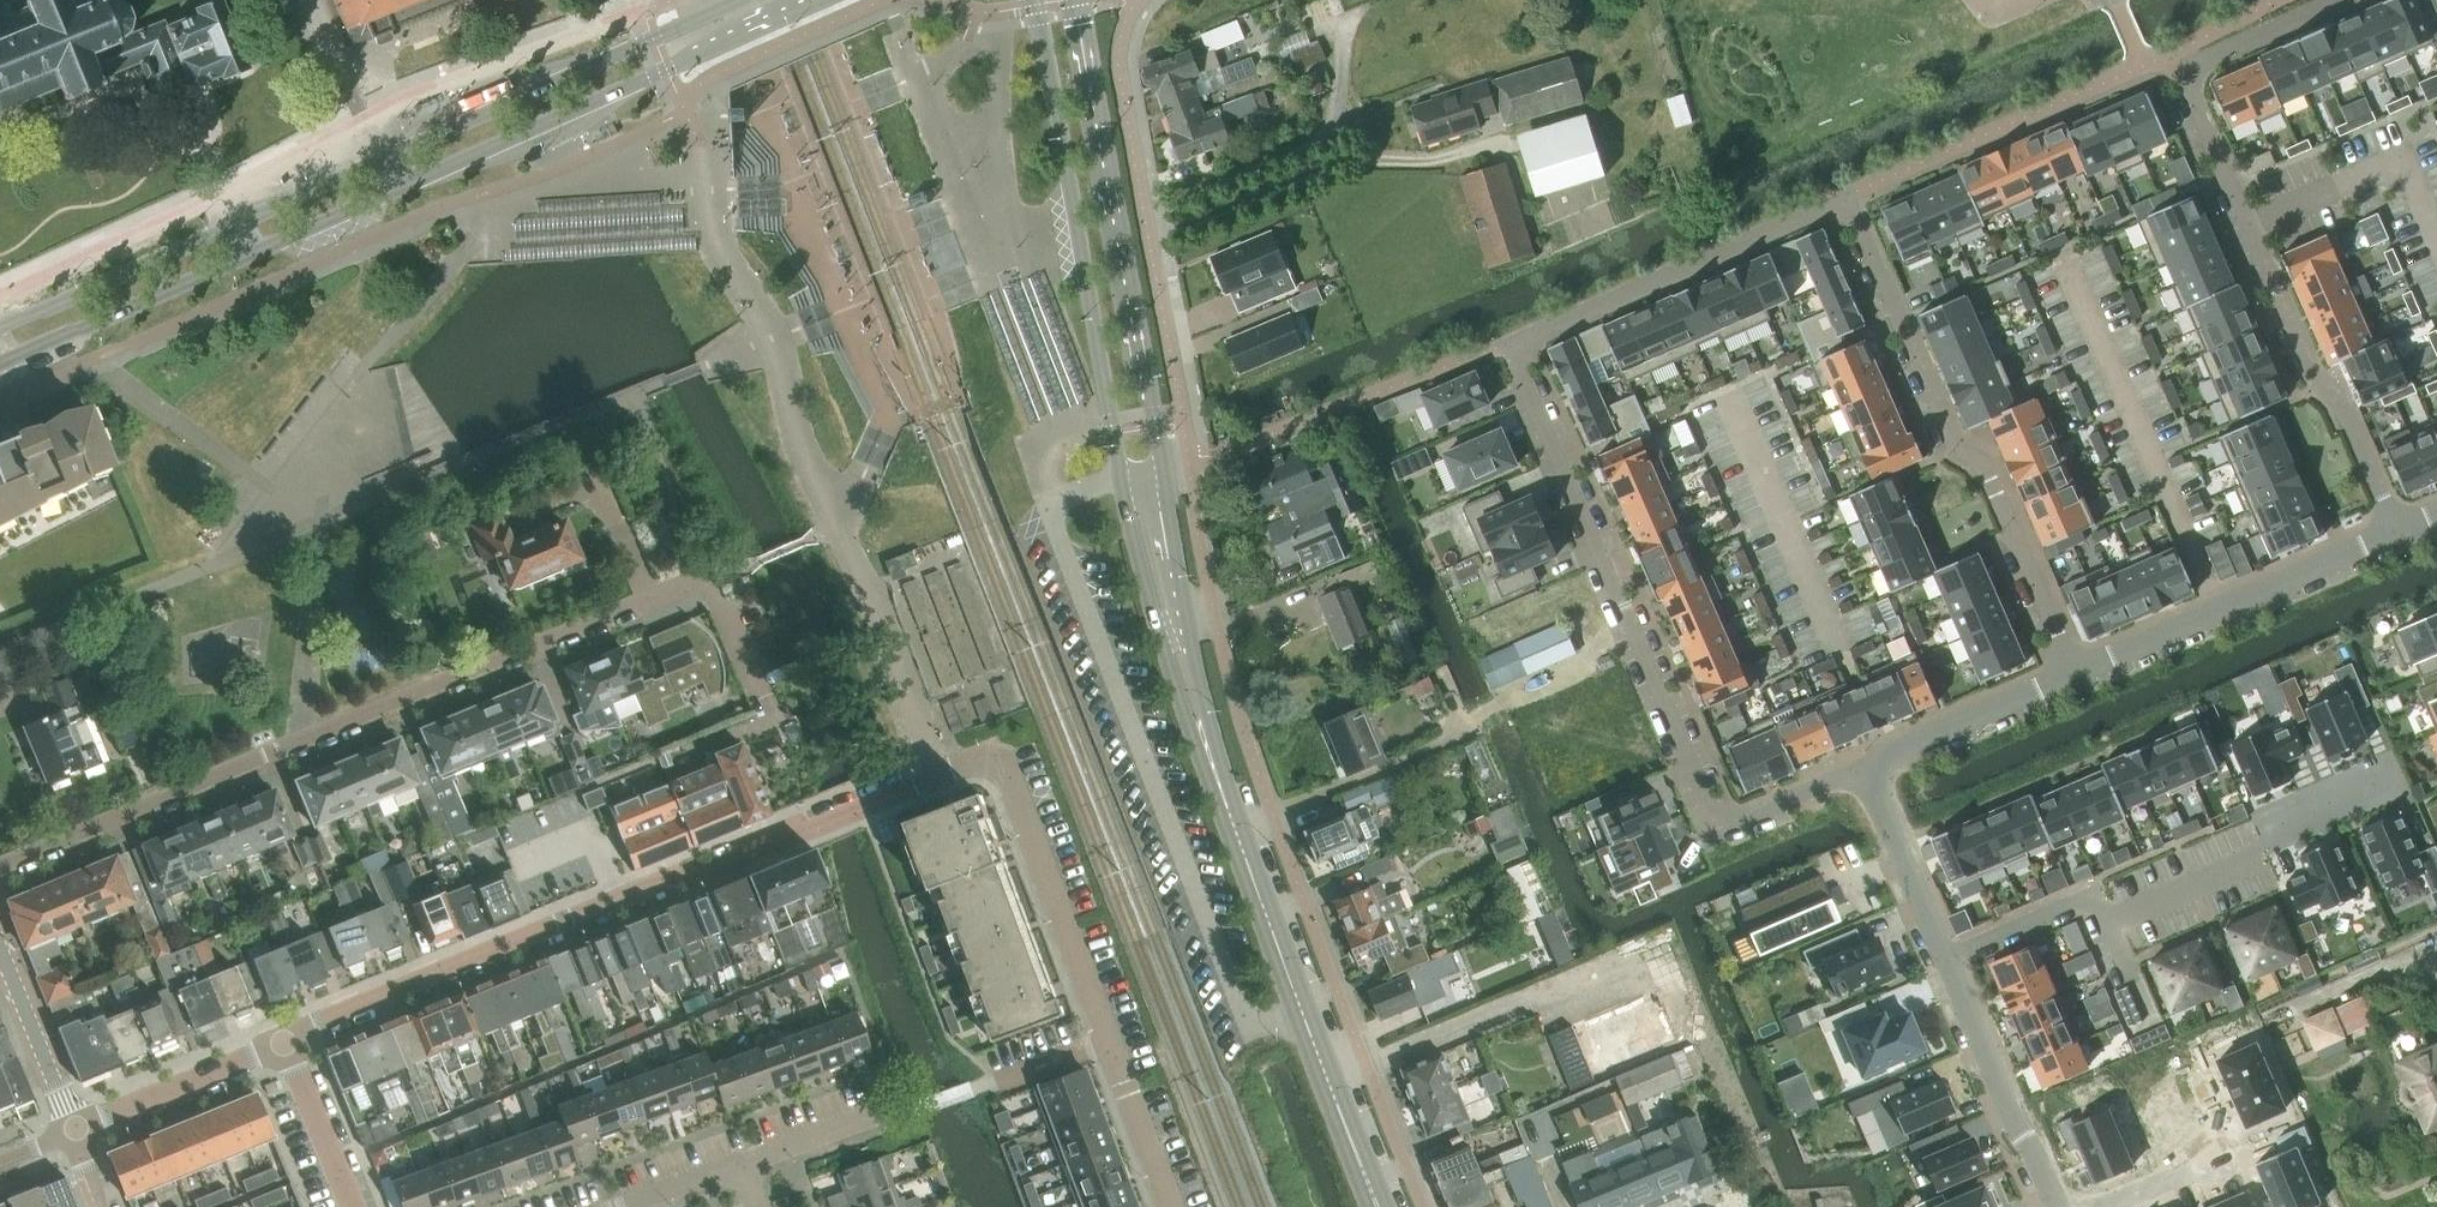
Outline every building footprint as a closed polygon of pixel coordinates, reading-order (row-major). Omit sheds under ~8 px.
[(17,103),(18,102),(37,94),(38,94),(58,85),(64,99),(100,84),(94,71),(96,70),(100,68),(104,67),(96,47),(116,39),(116,38),(119,36),(121,34),(122,33),(124,31),(125,29),(126,27),(127,24),(128,22),(128,19),(128,17),(126,11),(125,9),(123,6),(120,4),(117,2),(113,0),(102,0),(100,0),(1,0),(0,1),(0,109),(17,103)] [(96,47),(104,67),(107,73),(137,61),(143,77),(151,74),(158,89),(184,79),(188,87),(207,80),(208,79),(219,75),(220,78),(247,67),(220,0),(211,0),(192,8),(194,13),(166,24),(164,19),(116,39),(96,47)] [(351,43),(371,36),(383,31),(392,28),(391,25),(454,0),(334,0),(351,43)] [(2384,3),(2406,53),(2431,42),(2412,0),(2390,0),(2384,3)] [(1322,1),(1306,8),(1310,18),(1326,11),(1322,1)] [(2384,3),(2359,14),(2381,64),(2406,53),(2384,3)] [(2359,14),(2334,25),(2353,70),(2358,80),(2383,69),(2381,64),(2359,14)] [(1155,90),(1156,90),(1213,68),(1213,67),(1219,65),(1214,50),(1243,39),(1237,22),(1201,35),(1208,52),(1193,58),(1190,50),(1145,67),(1141,73),(1144,82),(1152,85),(1154,90),(1155,90)] [(2334,25),(2309,36),(2328,81),(2353,70),(2334,25)] [(2309,36),(2284,47),(2303,92),(2328,81),(2309,36)] [(1319,38),(1292,50),(1301,69),(1327,58),(1319,38)] [(2284,47),(2259,58),(2261,62),(2278,103),(2303,92),(2284,47)] [(1493,81),(1506,124),(1583,103),(1571,59),(1493,81)] [(2261,62),(2236,73),(2254,115),(2256,120),(2281,109),(2278,103),(2261,62)] [(1207,99),(1205,93),(1221,88),(1213,68),(1156,90),(1171,133),(1169,133),(1170,135),(1208,120),(1205,112),(1227,103),(1203,112),(1200,102),(1207,99)] [(1325,89),(1318,71),(1304,77),(1311,95),(1325,89)] [(2236,73),(2211,84),(2217,99),(2213,101),(2218,113),(2223,111),(2229,126),(2254,115),(2236,73)] [(2418,81),(2427,101),(2436,97),(2436,73),(2418,81)] [(1446,92),(1447,95),(1413,105),(1425,145),(1481,127),(1478,119),(1497,113),(1486,79),(1446,92)] [(1227,103),(1205,112),(1208,120),(1170,135),(1172,140),(1168,146),(1171,157),(1180,160),(1230,141),(1234,138),(1227,120),(1257,110),(1269,106),(1263,90),(1227,103)] [(1685,90),(1668,95),(1677,123),(1694,118),(1685,90)] [(2146,93),(2120,104),(2140,150),(2166,139),(2159,123),(2166,121),(2159,105),(2153,108),(2146,93)] [(2408,95),(2397,100),(2401,109),(2412,104),(2408,95)] [(2401,109),(2397,100),(2386,105),(2390,114),(2401,109)] [(2120,104),(2093,116),(2113,162),(2118,172),(2144,161),(2140,150),(2120,104)] [(746,120),(745,107),(729,108),(730,121),(746,120)] [(2372,111),(2346,122),(2350,131),(2376,120),(2372,111)] [(2093,116),(2067,127),(2085,168),(2087,173),(2111,162),(2116,173),(2118,172),(2113,162),(2093,116)] [(2065,122),(2038,134),(2058,180),(2083,169),(2085,174),(2087,173),(2085,168),(2067,127),(2065,122)] [(2346,122),(2336,127),(2339,136),(2350,131),(2346,122)] [(1535,196),(1605,175),(1591,128),(1522,149),(1535,196)] [(2038,134),(2011,146),(2021,168),(2031,191),(2033,197),(2034,196),(2032,191),(2058,180),(2038,134)] [(2308,139),(2297,144),(2301,153),(2312,148),(2308,139)] [(2301,153),(2297,144),(2285,149),(2289,158),(2301,153)] [(2011,146),(1984,157),(1994,180),(2004,203),(2006,208),(2033,197),(2031,191),(2021,168),(2011,146)] [(1984,157),(1957,169),(1959,174),(1977,215),(1979,220),(1982,226),(1984,225),(1981,219),(2006,208),(2004,203),(1994,180),(1984,157)] [(1506,162),(1461,176),(1460,177),(1489,267),(1535,252),(1506,162)] [(1959,174),(1933,186),(1953,232),(1955,237),(1982,226),(1979,220),(1977,215),(1959,174)] [(1933,186),(1907,198),(1927,243),(1931,254),(1933,253),(1929,242),(1953,232),(1933,186)] [(909,196),(914,208),(929,202),(924,190),(909,196)] [(2167,190),(2158,194),(2164,208),(2173,204),(2167,190)] [(2158,194),(2149,198),(2155,212),(2164,208),(2158,194)] [(2155,212),(2137,220),(2147,242),(2203,217),(2193,195),(2173,204),(2164,208),(2155,212)] [(1907,198),(1880,209),(1887,224),(1883,226),(1890,241),(1894,240),(1900,255),(1905,265),(1931,254),(1927,243),(1907,198)] [(2117,209),(2104,214),(2108,223),(2121,217),(2117,209)] [(2377,213),(2368,217),(2379,242),(2388,238),(2377,213)] [(2104,214),(2091,220),(2095,229),(2108,223),(2104,214)] [(2203,217),(2147,242),(2156,265),(2213,240),(2203,217)] [(1822,227),(1766,252),(1767,254),(1778,278),(1780,277),(1806,265),(1816,288),(1843,276),(1836,260),(1827,239),(1822,229),(1823,229),(1822,227)] [(1270,231),(1212,255),(1227,292),(1232,290),(1240,310),(1278,294),(1270,274),(1285,268),(1270,231)] [(2064,232),(2051,237),(2055,246),(2068,240),(2064,232)] [(2335,233),(2283,255),(2293,279),(2335,261),(2346,256),(2335,233)] [(2051,237),(2038,243),(2042,252),(2055,246),(2051,237)] [(2168,262),(2176,282),(2222,262),(2213,240),(2156,265),(2157,267),(2168,262)] [(2110,243),(2101,247),(2107,261),(2116,257),(2110,243)] [(2397,259),(2392,248),(2383,251),(2388,263),(2397,259)] [(1746,263),(1744,264),(1764,308),(1768,319),(1770,318),(1765,308),(1787,298),(1788,298),(1789,298),(1780,277),(1778,278),(1767,254),(1746,263)] [(2012,255),(1998,260),(2002,269),(2015,264),(2012,255)] [(2116,257),(2107,261),(2113,274),(2122,270),(2116,257)] [(2402,270),(2397,259),(2388,263),(2393,274),(2402,270)] [(1998,260),(1985,266),(1989,275),(2002,269),(1998,260)] [(2335,261),(2293,279),(2302,300),(2344,282),(2335,261)] [(2181,307),(2232,285),(2222,262),(2176,282),(2177,282),(2171,285),(2181,307)] [(1764,308),(1744,264),(1720,274),(1740,319),(1745,329),(1768,319),(1764,308)] [(1698,283),(1697,284),(1721,339),(1745,329),(1740,319),(1720,274),(1698,284),(1698,283)] [(1952,275),(1944,279),(1949,292),(1958,289),(1952,275)] [(1826,310),(1797,323),(1809,349),(1865,325),(1864,323),(1863,324),(1859,314),(1860,313),(1850,292),(1843,276),(1816,288),(1826,310)] [(1316,279),(1298,286),(1301,293),(1317,286),(1319,285),(1316,279)] [(1944,279),(1935,283),(1941,296),(1949,292),(1944,279)] [(2024,280),(2015,284),(2021,297),(2030,293),(2024,280)] [(2344,282),(2302,300),(2311,321),(2353,303),(2344,282)] [(2232,285),(2181,307),(2182,309),(2186,307),(2195,328),(2246,306),(2236,283),(2232,285)] [(1697,284),(1674,294),(1698,350),(1699,349),(1696,344),(1718,335),(1720,340),(1721,339),(1697,284)] [(1301,293),(1292,297),(1297,310),(1323,299),(1317,286),(1301,293)] [(2130,288),(2121,292),(2127,305),(2136,302),(2130,288)] [(2415,301),(2410,290),(2401,294),(2406,305),(2415,301)] [(2030,293),(2021,297),(2027,310),(2035,306),(2030,293)] [(1673,295),(1650,305),(1675,360),(1698,350),(1674,294),(1673,295)] [(1964,294),(1918,314),(1928,337),(1974,317),(1964,294)] [(2353,303),(2311,321),(2320,342),(2363,324),(2368,322),(2359,301),(2353,303)] [(2420,312),(2415,301),(2406,305),(2411,316),(2420,312)] [(2136,302),(2127,305),(2132,319),(2141,315),(2136,302)] [(1650,305),(1627,315),(1651,370),(1675,360),(1650,305)] [(2246,306),(2195,328),(2196,330),(2205,350),(2200,352),(2200,353),(2256,329),(2246,306)] [(1288,314),(1227,339),(1240,371),(1301,346),(1288,314)] [(1627,315),(1604,325),(1614,349),(1612,350),(1626,381),(1651,370),(1627,315)] [(1974,317),(1928,337),(1938,360),(1984,340),(1974,317)] [(1603,323),(1547,348),(1548,349),(1552,359),(1561,380),(1562,380),(1569,396),(1595,385),(1585,362),(1612,350),(1614,349),(1604,325),(1603,323)] [(2363,324),(2320,342),(2329,363),(2343,358),(2372,345),(2363,324)] [(2043,325),(2035,329),(2040,342),(2049,338),(2043,325)] [(2256,329),(2200,353),(2210,376),(2266,352),(2256,329)] [(2435,329),(2426,333),(2431,344),(2436,342),(2436,334),(2435,329)] [(2150,333),(2141,337),(2146,350),(2155,346),(2150,333)] [(2372,345),(2343,358),(2352,378),(2400,358),(2391,337),(2372,345)] [(2049,338),(2040,342),(2046,355),(2055,351),(2049,338)] [(1865,339),(1809,363),(1820,387),(1875,363),(1865,340),(1865,339)] [(1984,340),(1938,360),(1948,383),(1999,360),(1999,359),(1994,361),(1984,340)] [(2155,346),(2146,350),(2152,363),(2161,360),(2155,346)] [(1796,350),(1785,355),(1789,364),(1800,359),(1796,350)] [(2266,352),(2210,376),(2220,399),(2276,374),(2266,352)] [(1785,355),(1773,360),(1777,369),(1789,364),(1785,355)] [(2400,358),(2352,378),(2362,402),(2410,382),(2400,358)] [(1758,359),(1747,364),(1751,373),(1762,368),(1758,359)] [(1999,360),(1948,383),(1958,405),(2015,381),(2014,379),(2009,381),(1999,360)] [(1875,363),(1820,387),(1821,389),(1831,384),(1841,406),(1886,387),(1875,363)] [(2063,370),(2054,374),(2060,387),(2069,383),(2063,370)] [(1420,387),(1394,397),(1401,414),(1426,403),(1436,426),(1489,403),(1475,371),(1423,393),(1420,387)] [(2276,374),(2220,399),(2230,422),(2286,397),(2276,374)] [(1722,375),(1711,380),(1715,389),(1726,384),(1722,375)] [(2169,378),(2160,382),(2166,395),(2175,391),(2169,378)] [(1711,380),(1700,385),(1704,394),(1715,389),(1711,380)] [(2435,380),(2424,385),(2428,394),(2436,390),(2436,384),(2435,380)] [(2015,381),(1958,405),(1968,428),(1990,419),(2034,400),(2033,397),(2024,402),(2015,381)] [(2415,392),(2411,382),(2399,388),(2403,397),(2415,392)] [(1595,385),(1569,396),(1576,412),(1575,413),(1585,434),(1589,443),(1589,444),(1590,445),(1645,421),(1634,394),(1605,407),(1595,385)] [(1841,434),(1841,435),(1896,411),(1886,387),(1841,406),(1851,429),(1841,434)] [(1788,388),(1779,392),(1784,403),(1793,399),(1788,388)] [(2079,388),(2070,392),(2076,405),(2085,401),(2079,388)] [(2403,397),(2399,388),(2387,393),(2391,402),(2403,397)] [(2175,391),(2166,395),(2172,408),(2181,404),(2175,391)] [(1793,399),(1784,403),(1789,414),(1798,410),(1793,399)] [(2034,400),(1990,419),(2000,440),(2048,418),(2048,416),(2042,419),(2034,400)] [(2085,401),(2076,405),(2082,418),(2091,414),(2085,401)] [(1677,402),(1666,407),(1670,416),(1681,411),(1677,402)] [(1666,407),(1655,412),(1659,421),(1670,416),(1666,407)] [(90,409),(40,430),(39,428),(19,436),(15,427),(0,433),(0,436),(3,443),(0,444),(0,626),(154,562),(114,466),(111,459),(90,409)] [(1896,411),(1841,435),(1851,458),(1906,434),(1896,411)] [(2269,414),(2218,436),(2229,461),(2280,438),(2269,414)] [(2048,418),(2000,440),(2009,461),(2058,440),(2048,418)] [(2196,421),(2187,425),(2193,438),(2202,434),(2196,421)] [(2409,433),(2412,439),(2430,481),(2436,478),(2436,439),(2435,434),(2430,424),(2409,433)] [(1458,486),(1459,488),(1461,487),(1513,464),(1514,464),(1516,463),(1515,461),(1514,462),(1500,430),(1501,430),(1500,428),(1498,429),(1446,452),(1445,452),(1444,453),(1444,454),(1445,454),(1459,486),(1458,486)] [(1691,429),(1682,433),(1687,444),(1696,440),(1691,429)] [(2412,439),(2409,433),(2407,429),(2382,440),(2393,464),(2389,466),(2394,479),(2399,477),(2405,492),(2430,481),(2412,439)] [(2098,430),(2089,434),(2094,447),(2103,443),(2098,430)] [(1906,434),(1851,458),(1852,460),(1862,455),(1873,479),(1921,458),(1923,458),(1911,431),(1910,431),(1910,432),(1906,434)] [(1649,460),(1660,455),(1662,454),(1653,432),(1595,457),(1604,479),(1649,459),(1649,460)] [(1809,436),(1800,440),(1805,451),(1814,447),(1809,436)] [(2280,438),(2229,461),(2239,484),(2233,486),(2234,487),(2290,463),(2280,438)] [(1696,440),(1687,444),(1692,456),(1701,452),(1696,440)] [(2058,440),(2009,461),(2018,482),(2067,461),(2058,440)] [(2103,443),(2094,447),(2100,460),(2109,456),(2103,443)] [(1814,447),(1805,451),(1810,462),(1819,458),(1814,447)] [(1261,464),(1244,471),(1245,473),(1247,472),(1263,508),(1260,510),(1261,511),(1278,504),(1281,510),(1352,480),(1341,456),(1322,464),(1327,475),(1312,481),(1298,448),(1282,455),(1281,452),(1260,461),(1261,464)] [(1425,448),(1409,455),(1416,470),(1431,463),(1425,448)] [(2181,453),(2167,459),(2171,468),(2185,462),(2181,453)] [(1649,459),(1604,479),(1605,481),(1611,479),(1619,499),(1669,477),(1660,455),(1649,460),(1649,459)] [(2067,461),(2018,482),(2027,503),(2076,482),(2067,461)] [(2290,463),(2234,487),(2245,511),(2301,487),(2290,463)] [(1709,472),(1700,476),(1705,487),(1714,483),(1709,472)] [(2116,472),(2107,476),(2113,489),(2122,486),(2116,472)] [(1894,475),(1849,494),(1849,496),(1850,496),(1860,519),(1905,499),(1905,498),(1904,499),(1894,476),(1895,476),(1894,475)] [(1669,477),(1619,499),(1629,521),(1668,503),(1659,483),(1670,478),(1669,477)] [(1301,557),(1302,560),(1321,552),(1326,564),(1344,557),(1338,541),(1324,508),(1339,502),(1344,514),(1363,506),(1352,480),(1281,510),(1284,517),(1266,524),(1267,526),(1270,525),(1286,561),(1282,563),(1283,564),(1301,557)] [(2076,482),(2027,503),(2037,524),(2085,503),(2076,482)] [(1714,483),(1705,487),(1710,498),(1719,494),(1714,483)] [(1830,484),(1821,488),(1826,500),(1835,496),(1830,484)] [(2122,486),(2113,489),(2119,503),(2127,499),(2122,486)] [(2301,487),(2245,511),(2245,512),(2250,510),(2260,533),(2311,511),(2301,487)] [(1482,551),(1542,525),(1529,495),(1505,505),(1498,490),(1462,506),(1482,551)] [(2198,493),(2185,498),(2189,507),(2202,501),(2198,493)] [(1905,499),(1860,519),(1870,543),(1915,523),(1905,499)] [(2202,501),(2189,507),(2193,516),(2206,510),(2202,501)] [(1668,503),(1629,521),(1637,540),(1632,543),(1633,545),(1683,523),(1682,521),(1677,523),(1668,503)] [(2085,503),(2037,524),(2046,545),(2055,541),(2068,536),(2081,530),(2095,524),(2085,503)] [(2147,509),(2134,514),(2138,523),(2151,517),(2147,509)] [(2311,511),(2260,533),(2271,557),(2292,548),(2294,552),(2308,546),(2306,542),(2322,535),(2311,511)] [(2134,514),(2121,520),(2125,529),(2138,523),(2134,514)] [(545,577),(561,570),(559,567),(579,558),(564,522),(555,526),(554,524),(549,526),(550,527),(509,544),(497,515),(471,526),(486,562),(498,557),(510,587),(543,573),(545,577)] [(1729,516),(1720,520),(1725,531),(1734,527),(1729,516)] [(1683,523),(1633,545),(1643,567),(1645,571),(1689,552),(1687,548),(1693,545),(1683,523)] [(1915,523),(1870,543),(1881,566),(1925,547),(1915,524),(1916,524),(1915,523)] [(1542,525),(1482,551),(1483,553),(1493,548),(1505,575),(1494,580),(1502,597),(1538,581),(1531,565),(1555,555),(1542,525)] [(1817,527),(1806,532),(1810,541),(1821,536),(1817,527)] [(2103,528),(2092,533),(2096,542),(2109,536),(2105,527),(2103,528)] [(2081,530),(2068,536),(2072,545),(2085,539),(2081,530)] [(408,541),(419,566),(438,558),(428,533),(408,541)] [(2068,536),(2055,541),(2059,550),(2072,545),(2068,536)] [(2220,540),(2205,546),(2213,563),(2228,556),(2224,549),(2220,540)] [(2224,549),(2228,556),(2235,573),(2237,577),(2252,571),(2240,542),(2224,549)] [(2149,546),(2127,556),(2151,610),(2172,600),(2149,546)] [(2150,546),(2149,546),(2172,600),(2194,591),(2193,589),(2195,588),(2194,586),(2192,587),(2175,547),(2154,556),(2150,546)] [(1925,547),(1881,566),(1891,590),(1890,590),(1891,591),(1933,573),(1936,572),(1935,570),(1925,547)] [(1743,548),(1734,552),(1738,563),(1748,559),(1743,548)] [(887,561),(892,575),(920,564),(915,550),(887,561)] [(1828,551),(1817,556),(1820,565),(1832,560),(1828,551)] [(1936,572),(1933,573),(1943,594),(1987,575),(1978,553),(1977,551),(1935,570),(1936,572)] [(1689,552),(1645,571),(1647,575),(1657,600),(1663,598),(1712,576),(1711,574),(1706,576),(1696,554),(1691,556),(1689,552)] [(2107,565),(2106,565),(2129,619),(2151,610),(2127,556),(2126,556),(2128,561),(2109,570),(2107,565)] [(2228,556),(2213,563),(2218,575),(2216,576),(2217,578),(2219,577),(2220,580),(2235,573),(2228,556)] [(1748,559),(1738,563),(1743,574),(1752,570),(1748,559)] [(1352,585),(1371,577),(1379,595),(1394,589),(1386,570),(1378,574),(1372,560),(1337,575),(1342,588),(1318,598),(1339,647),(1372,633),(1352,585)] [(2106,565),(2084,574),(2108,629),(2129,619),(2106,565)] [(1838,574),(1827,580),(1831,589),(1842,583),(1838,574)] [(2088,585),(2067,594),(2086,638),(2108,629),(2084,574),(2084,575),(2088,585)] [(1987,575),(1943,594),(1952,616),(1997,596),(1987,575)] [(1712,576),(1663,598),(1672,619),(1717,600),(1716,599),(1722,597),(1712,576)] [(1766,602),(1761,591),(1752,594),(1757,605),(1766,602)] [(1997,596),(1952,616),(1961,637),(2006,618),(1997,596)] [(1717,600),(1672,619),(1681,641),(1721,623),(1720,623),(1726,620),(1717,600)] [(1849,600),(1838,604),(1842,614),(1853,609),(1849,600)] [(1771,613),(1766,602),(1757,605),(1762,616),(1771,613)] [(1879,609),(1870,613),(1875,624),(1884,620),(1879,609)] [(2390,634),(2403,666),(2414,661),(2421,677),(2436,670),(2436,613),(2435,614),(2433,610),(2415,618),(2417,622),(2390,634)] [(1402,662),(1415,656),(1399,616),(1386,622),(1402,662)] [(1917,617),(1908,621),(1913,632),(1922,628),(1917,617)] [(694,622),(651,640),(666,675),(680,707),(685,705),(678,689),(703,678),(709,693),(722,687),(722,688),(722,690),(721,692),(721,693),(722,694),(723,692),(723,690),(723,689),(723,687),(724,685),(724,684),(724,682),(724,680),(724,679),(724,677),(724,675),(723,674),(723,672),(723,670),(723,669),(723,667),(722,665),(722,664),(722,662),(721,660),(721,659),(720,657),(720,656),(719,654),(719,653),(718,651),(717,649),(716,648),(716,646),(715,645),(714,643),(713,642),(712,641),(712,639),(711,638),(710,636),(709,635),(708,634),(706,632),(705,631),(704,630),(703,629),(702,627),(701,626),(700,625),(698,624),(697,623),(696,622),(694,621),(693,620),(692,619),(690,618),(689,619),(690,620),(691,620),(693,621),(694,622)] [(2006,618),(1961,637),(1971,658),(2015,639),(2006,618)] [(1884,620),(1875,624),(1880,635),(1889,631),(1884,620)] [(1513,646),(1470,665),(1477,680),(1486,676),(1488,681),(1521,667),(1524,673),(1574,650),(1563,623),(1513,646)] [(1721,623),(1681,641),(1691,662),(1730,645),(1721,623)] [(1922,628),(1913,632),(1918,644),(1927,640),(1922,628)] [(1780,633),(1771,636),(1776,648),(1785,644),(1780,633)] [(1871,639),(1860,644),(1864,653),(1875,648),(1871,639)] [(2015,639),(1971,658),(1980,680),(1980,681),(2026,661),(2025,660),(2015,639)] [(1785,644),(1776,648),(1781,659),(1790,655),(1785,644)] [(1860,644),(1849,649),(1853,658),(1864,653),(1860,644)] [(1730,645),(1691,662),(1699,680),(1738,663),(1730,645)] [(597,660),(614,700),(634,692),(649,726),(668,718),(666,713),(680,707),(666,675),(653,680),(652,679),(642,683),(635,667),(632,668),(624,649),(597,660)] [(1914,651),(1892,661),(1914,711),(1915,711),(1914,710),(1934,701),(1934,702),(1936,701),(1914,651)] [(1837,665),(1833,656),(1822,661),(1826,670),(1837,665)] [(1699,680),(1693,682),(1704,707),(1722,699),(1733,694),(1744,689),(1759,683),(1748,658),(1738,663),(1699,680)] [(586,662),(567,670),(577,695),(575,696),(580,709),(583,708),(584,711),(572,716),(580,733),(617,729),(623,727),(612,701),(614,700),(597,660),(587,664),(586,662)] [(1936,660),(1927,664),(1932,675),(1941,671),(1936,660)] [(1822,661),(1811,666),(1815,675),(1826,670),(1822,661)] [(1865,685),(1856,689),(1874,728),(1891,721),(1913,711),(1914,711),(1892,661),(1891,661),(1891,663),(1861,676),(1865,685)] [(2343,692),(2306,708),(2312,724),(2306,726),(2315,745),(2320,742),(2330,764),(2353,753),(2351,748),(2367,741),(2354,712),(2370,705),(2351,663),(2334,671),(2343,692)] [(2421,677),(2425,686),(2418,689),(2436,731),(2436,730),(2436,671),(2436,670),(2421,677)] [(1941,671),(1932,675),(1937,686),(1946,682),(1941,671)] [(1428,674),(1410,682),(1415,694),(1433,687),(1428,674)] [(1792,676),(1781,681),(1785,690),(1796,685),(1792,676)] [(51,786),(70,778),(68,772),(83,766),(86,772),(103,765),(96,745),(67,679),(43,689),(54,715),(26,727),(51,786)] [(1781,681),(1770,686),(1774,694),(1785,690),(1781,681)] [(1845,683),(1813,697),(1834,746),(1835,746),(1835,745),(1857,735),(1857,736),(1874,728),(1856,689),(1849,692),(1845,683)] [(556,720),(542,687),(537,690),(534,684),(505,696),(524,741),(540,734),(543,742),(561,735),(555,721),(556,720)] [(1744,689),(1733,694),(1737,703),(1748,698),(1744,689)] [(1737,703),(1733,694),(1722,699),(1726,708),(1737,703)] [(1833,746),(1834,746),(1813,697),(1812,695),(1791,704),(1796,715),(1813,754),(1833,746)] [(522,776),(510,747),(524,741),(505,696),(478,707),(497,752),(509,781),(522,776)] [(497,752),(478,707),(450,719),(469,764),(497,752)] [(1329,724),(1350,775),(1386,760),(1365,709),(1329,724)] [(141,742),(129,715),(114,722),(126,749),(141,742)] [(1796,715),(1776,724),(1793,763),(1813,754),(1796,715)] [(1773,716),(1748,727),(1772,782),(1795,772),(1797,772),(1793,763),(1776,724),(1773,716)] [(457,778),(454,770),(469,764),(450,719),(422,730),(427,743),(416,748),(421,760),(449,826),(453,837),(473,829),(453,780),(457,778)] [(2217,767),(2198,722),(2173,733),(2192,778),(2193,778),(2217,767)] [(2268,728),(2231,744),(2254,797),(2291,781),(2283,763),(2303,754),(2291,725),(2271,734),(2268,728)] [(1749,732),(1725,743),(1734,763),(1730,765),(1736,780),(1741,778),(1747,793),(1749,793),(1748,792),(1772,782),(1748,727),(1747,727),(1749,732)] [(573,733),(560,738),(578,785),(591,780),(584,762),(573,733)] [(2192,778),(2173,733),(2149,743),(2168,788),(2167,789),(2169,794),(2196,783),(2193,778),(2192,778)] [(399,739),(373,750),(392,795),(416,785),(440,843),(452,838),(454,838),(453,837),(449,826),(421,760),(410,765),(399,739)] [(1499,782),(1481,742),(1468,748),(1486,788),(1499,782)] [(2168,788),(2149,743),(2125,753),(2144,799),(2167,789),(2168,788)] [(717,764),(702,770),(716,802),(731,795),(744,826),(771,815),(767,807),(768,804),(766,799),(763,797),(760,789),(765,787),(766,784),(763,777),(759,775),(754,777),(741,744),(713,755),(717,764)] [(371,816),(382,812),(377,801),(392,795),(373,750),(347,761),(366,805),(367,805),(371,816)] [(668,752),(659,756),(664,768),(672,764),(668,752)] [(2144,799),(2125,753),(2100,764),(2103,771),(2104,770),(2121,809),(2122,808),(2144,799)] [(598,756),(584,762),(591,780),(592,781),(606,775),(598,756)] [(366,805),(347,761),(322,771),(341,816),(366,805)] [(677,780),(609,808),(613,819),(635,871),(702,843),(744,826),(731,795),(716,802),(702,770),(677,780)] [(2104,770),(2103,771),(2080,781),(2100,826),(2125,815),(2122,808),(2121,809),(2104,770)] [(328,829),(325,822),(341,816),(322,771),(297,782),(315,826),(318,825),(321,832),(328,829)] [(1403,796),(1394,775),(1344,796),(1349,809),(1375,799),(1378,806),(1403,796)] [(2100,826),(2080,781),(2056,791),(2076,836),(2100,826)] [(2419,782),(2410,785),(2416,799),(2424,795),(2419,782)] [(602,788),(582,796),(588,811),(608,803),(602,788)] [(293,835),(275,791),(246,803),(265,847),(266,846),(272,860),(288,853),(282,840),(293,835)] [(1619,809),(1602,817),(1614,845),(1609,847),(1610,849),(1667,824),(1668,823),(1672,822),(1658,791),(1639,800),(1637,795),(1622,801),(1624,806),(1619,808),(1619,809)] [(2076,836),(2056,791),(2034,800),(2033,801),(2049,839),(2048,840),(2051,846),(2076,836)] [(2033,801),(2034,800),(2031,794),(2006,805),(2026,850),(2048,840),(2049,839),(2033,801)] [(983,795),(907,824),(912,839),(906,842),(920,881),(927,879),(932,891),(944,887),(949,900),(942,902),(954,934),(961,932),(972,961),(965,963),(977,996),(984,993),(995,1022),(988,1024),(995,1042),(1066,1015),(1011,871),(1001,843),(1008,840),(998,813),(991,816),(983,795)] [(1586,803),(1590,812),(1603,806),(1599,797),(1586,803)] [(265,847),(246,803),(221,813),(239,857),(265,847)] [(1522,831),(1510,804),(1488,813),(1495,829),(1500,840),(1522,831)] [(2210,818),(2214,830),(2249,815),(2244,804),(2210,818)] [(2026,850),(2006,805),(1982,815),(2002,860),(2003,859),(2026,850)] [(1319,863),(1334,857),(1340,870),(1374,856),(1369,843),(1382,838),(1369,806),(1366,807),(1306,832),(1311,845),(1308,848),(1313,860),(1318,861),(1319,863)] [(2361,828),(2371,849),(2367,851),(2375,869),(2379,867),(2388,889),(2423,873),(2432,893),(2436,891),(2436,850),(2435,846),(2417,855),(2399,812),(2361,828)] [(215,868),(239,857),(221,813),(195,824),(213,868),(215,868)] [(1488,813),(1466,822),(1473,838),(1495,829),(1488,813)] [(2002,860),(1982,815),(1958,825),(1980,876),(2005,865),(2003,859),(2002,860)] [(2197,817),(2183,823),(2188,833),(2201,828),(2197,817)] [(2188,833),(2183,823),(2170,829),(2175,839),(2188,833)] [(195,824),(169,835),(187,879),(205,871),(217,900),(227,897),(215,868),(213,868),(195,824)] [(1680,853),(1667,824),(1610,849),(1623,877),(1649,865),(1649,866),(1680,853)] [(1980,876),(1958,825),(1931,837),(1933,841),(1919,847),(1925,860),(1938,854),(1944,868),(1948,878),(1952,887),(1980,876)] [(321,832),(307,838),(317,861),(319,866),(332,860),(321,832)] [(2158,833),(2148,837),(2152,848),(2163,844),(2158,833)] [(143,846),(155,875),(161,890),(165,898),(167,897),(168,898),(192,888),(187,879),(169,835),(143,846)] [(295,843),(304,866),(317,861),(307,838),(295,843)] [(440,843),(426,849),(438,878),(437,879),(439,882),(443,891),(470,880),(464,867),(452,838),(440,843)] [(401,852),(403,858),(417,853),(411,840),(405,842),(401,852)] [(2307,873),(2285,883),(2297,912),(2320,902),(2324,911),(2359,895),(2335,840),(2299,855),(2307,873)] [(829,886),(814,849),(748,876),(785,968),(848,943),(829,886)] [(2130,857),(2127,851),(2122,849),(2112,853),(2117,863),(2130,857)] [(385,851),(360,862),(364,871),(366,874),(390,864),(385,851)] [(2109,851),(2103,854),(2101,859),(2105,869),(2115,864),(2109,851)] [(1364,867),(1369,881),(1396,870),(1390,856),(1364,867)] [(128,885),(116,857),(88,869),(106,913),(133,902),(135,901),(128,885)] [(1533,860),(1509,871),(1531,921),(1555,912),(1533,860)] [(406,861),(383,870),(395,901),(419,892),(406,861)] [(2087,863),(2072,870),(2076,881),(2092,874),(2087,863)] [(328,888),(335,885),(331,875),(327,876),(323,867),(320,868),(328,888)] [(353,879),(343,883),(374,957),(386,952),(388,957),(401,951),(399,946),(402,945),(402,944),(411,940),(395,901),(383,870),(382,868),(371,872),(385,904),(367,912),(353,879)] [(491,930),(520,917),(530,913),(513,868),(503,873),(505,878),(486,886),(482,875),(470,880),(491,930)] [(1948,878),(1944,868),(1936,872),(1940,882),(1948,878)] [(80,924),(106,913),(88,869),(62,880),(80,924)] [(1670,871),(1652,879),(1657,892),(1675,884),(1670,871)] [(165,898),(155,875),(144,879),(165,927),(178,921),(168,898),(167,897),(165,898)] [(1753,935),(1736,942),(1745,963),(1762,956),(1843,921),(1823,875),(1742,910),(1753,935)] [(786,972),(785,968),(748,876),(707,893),(735,962),(741,977),(745,988),(786,972)] [(2050,892),(2067,884),(2064,876),(2046,883),(2050,892)] [(54,935),(80,924),(62,880),(36,890),(54,935)] [(128,885),(135,901),(133,902),(147,933),(160,928),(140,880),(128,885)] [(470,880),(443,891),(459,931),(463,941),(468,939),(470,938),(484,932),(491,930),(470,880)] [(414,905),(429,943),(459,931),(443,891),(439,882),(425,888),(429,899),(414,905)] [(328,929),(320,932),(335,969),(343,965),(345,969),(348,967),(350,972),(364,967),(362,962),(374,957),(343,883),(333,887),(340,904),(338,905),(345,921),(328,929)] [(1396,912),(1406,908),(1400,892),(1390,896),(1385,883),(1374,888),(1374,889),(1364,893),(1363,888),(1352,892),(1354,896),(1338,902),(1350,934),(1349,934),(1349,936),(1398,915),(1396,912)] [(1841,885),(1832,889),(1839,906),(1848,902),(1841,885)] [(2041,887),(2027,892),(2031,901),(2044,895),(2041,887)] [(47,960),(62,953),(54,935),(36,890),(9,901),(14,913),(12,914),(26,947),(38,978),(52,972),(47,960)] [(285,891),(266,899),(272,914),(282,910),(291,906),(285,891)] [(707,893),(687,901),(716,970),(735,962),(707,893)] [(912,897),(903,900),(908,914),(917,911),(912,897)] [(687,901),(667,909),(683,947),(681,948),(694,979),(716,970),(687,901)] [(1427,904),(1430,912),(1438,909),(1435,901),(1427,904)] [(1994,907),(1997,916),(2011,910),(2007,901),(1994,907)] [(2275,905),(2224,927),(2246,978),(2297,956),(2275,905)] [(249,917),(230,909),(236,923),(249,917)] [(677,991),(687,987),(676,961),(678,960),(674,951),(681,948),(683,947),(667,909),(647,918),(674,981),(673,982),(677,991)] [(272,914),(269,915),(275,930),(282,947),(298,988),(311,983),(313,988),(326,982),(324,977),(327,976),(326,972),(335,969),(320,932),(311,936),(295,942),(288,925),(282,910),(272,914)] [(1572,952),(1555,912),(1531,921),(1527,923),(1544,963),(1572,952)] [(1411,950),(1398,915),(1349,936),(1361,965),(1386,955),(1395,978),(1432,963),(1425,945),(1411,950)] [(647,918),(627,926),(643,962),(651,959),(662,986),(673,982),(674,981),(647,918)] [(2296,925),(2303,941),(2317,935),(2310,919),(2296,925)] [(2076,921),(2063,926),(2074,951),(2086,946),(2076,921)] [(627,926),(607,934),(634,998),(633,999),(638,1011),(647,1007),(640,990),(652,985),(643,962),(627,926)] [(214,1028),(212,1023),(223,1018),(193,945),(170,954),(160,928),(147,933),(168,988),(167,988),(186,1034),(198,1029),(200,1033),(214,1028)] [(1858,929),(1804,952),(1811,967),(1827,961),(1836,982),(1835,982),(1836,986),(1846,982),(1850,992),(1896,973),(1895,971),(1892,972),(1882,947),(1878,948),(1874,938),(1864,942),(1858,929)] [(607,934),(587,942),(603,978),(611,975),(622,1004),(633,999),(634,998),(607,934)] [(2222,989),(2200,938),(2149,960),(2171,1010),(2222,989)] [(249,1008),(252,1006),(250,1002),(259,999),(245,964),(236,967),(219,973),(212,956),(210,957),(203,941),(193,945),(223,1018),(234,1014),(236,1018),(251,1013),(249,1008)] [(266,942),(249,949),(254,960),(245,964),(259,999),(268,995),(270,999),(273,998),(275,1003),(289,997),(287,992),(298,988),(282,947),(282,948),(270,952),(266,942)] [(587,942),(567,950),(595,1016),(594,1016),(596,1023),(606,1018),(594,990),(604,986),(601,979),(603,978),(587,942)] [(2045,969),(2035,944),(1990,964),(2000,989),(2045,969)] [(930,945),(921,948),(926,962),(935,958),(930,945)] [(567,950),(547,959),(562,996),(563,995),(572,992),(583,1021),(594,1016),(595,1016),(567,950)] [(2076,956),(2062,962),(2067,973),(2094,962),(2089,950),(2076,956)] [(1453,952),(1435,960),(1442,974),(1459,967),(1453,952)] [(935,958),(926,962),(931,975),(940,972),(935,958)] [(547,959),(526,967),(567,1062),(576,1059),(563,1027),(561,1028),(552,1007),(566,1002),(563,995),(562,996),(547,959)] [(811,969),(815,981),(833,974),(828,962),(811,969)] [(52,972),(38,978),(43,990),(72,978),(67,966),(52,972)] [(526,967),(505,976),(523,1019),(533,1015),(542,1037),(541,1038),(548,1054),(538,1059),(543,1072),(567,1062),(526,967)] [(818,989),(815,981),(811,969),(802,973),(809,992),(818,989)] [(2056,993),(2045,969),(2000,989),(2011,1013),(2056,993)] [(137,1054),(148,1049),(151,1054),(131,1009),(133,1009),(127,993),(136,990),(135,988),(135,989),(129,975),(110,983),(119,1003),(117,1004),(121,1013),(105,1020),(103,1021),(122,1065),(126,1064),(130,1063),(139,1059),(137,1054)] [(484,985),(521,1072),(529,1068),(510,1024),(523,1019),(505,976),(484,985)] [(1436,977),(1414,986),(1409,976),(1371,991),(1383,1020),(1421,1005),(1421,1004),(1443,994),(1436,977)] [(745,988),(741,977),(726,983),(730,994),(745,988)] [(72,978),(43,990),(48,1003),(78,991),(75,984),(72,978)] [(794,994),(788,979),(773,985),(779,1000),(794,994)] [(515,1062),(519,1072),(521,1072),(484,985),(463,993),(481,1036),(492,1032),(507,1066),(515,1062)] [(2127,985),(2113,991),(2117,1000),(2131,994),(2127,985)] [(48,1003),(59,1028),(81,1083),(89,1079),(122,1065),(103,1021),(105,1020),(91,986),(82,990),(81,989),(78,991),(48,1003)] [(2098,988),(2096,993),(2100,1002),(2109,998),(2104,986),(2098,988)] [(178,1043),(176,1037),(186,1034),(167,988),(159,992),(161,997),(145,1004),(138,987),(135,988),(136,990),(127,993),(133,1009),(131,1009),(151,1054),(178,1043)] [(709,990),(701,993),(701,995),(706,1004),(714,1001),(709,990)] [(1561,1033),(1551,1036),(1574,1092),(1597,1082),(1638,1067),(1637,1066),(1681,1046),(1673,1027),(1674,1027),(1658,990),(1561,1033)] [(476,1063),(468,1042),(481,1036),(463,993),(436,1004),(464,1070),(463,1070),(469,1084),(478,1080),(483,1078),(476,1063)] [(759,1004),(754,993),(741,999),(745,1010),(759,1004)] [(2066,1017),(2056,993),(2011,1013),(2021,1036),(2066,1017)] [(2131,994),(2117,1000),(2121,1009),(2134,1003),(2131,994)] [(701,995),(681,1003),(686,1013),(706,1004),(701,995)] [(2304,1022),(2316,1049),(2342,1037),(2341,1035),(2372,1022),(2361,997),(2331,1011),(2304,1022)] [(2108,1000),(2087,1009),(2092,1021),(2114,1012),(2108,1000)] [(737,1011),(734,1002),(714,1010),(717,1020),(737,1011)] [(2134,1003),(2121,1009),(2125,1017),(2138,1012),(2134,1003)] [(464,1070),(436,1004),(410,1015),(427,1057),(437,1053),(447,1075),(449,1074),(450,1076),(463,1070),(464,1070)] [(953,1006),(944,1009),(949,1023),(958,1019),(953,1006)] [(1856,1021),(1851,1008),(1836,1014),(1842,1027),(1856,1021)] [(705,1025),(717,1020),(714,1010),(701,1015),(705,1025)] [(2138,1012),(2125,1017),(2128,1026),(2142,1020),(2138,1012)] [(841,1019),(839,1013),(827,1017),(844,1063),(871,1054),(856,1013),(841,1019)] [(1791,1018),(1797,1031),(1805,1028),(1800,1014),(1791,1018)] [(438,1117),(424,1083),(423,1083),(416,1066),(427,1061),(426,1058),(427,1057),(410,1015),(389,1024),(429,1121),(438,1117)] [(1886,1015),(1846,1032),(1865,1076),(1927,1050),(1912,1015),(1890,1024),(1886,1015)] [(805,1032),(820,1072),(844,1063),(827,1017),(818,1021),(820,1026),(805,1032)] [(2076,1041),(2066,1017),(2021,1036),(2031,1060),(2076,1041)] [(8,1033),(5,1026),(3,1018),(0,1019),(0,1110),(14,1104),(16,1108),(36,1099),(17,1054),(14,1055),(6,1034),(8,1033)] [(958,1019),(949,1023),(954,1036),(963,1033),(958,1019)] [(644,1022),(624,1031),(627,1038),(636,1034),(647,1030),(644,1022)] [(2164,1023),(2155,1027),(2161,1041),(2170,1037),(2164,1023)] [(389,1024),(368,1032),(399,1107),(409,1103),(418,1125),(429,1121),(389,1024)] [(585,1030),(592,1045),(603,1041),(596,1025),(585,1030)] [(2155,1027),(2147,1031),(2152,1044),(2161,1041),(2155,1027)] [(666,1030),(663,1032),(668,1045),(677,1041),(672,1028),(666,1030)] [(793,1036),(790,1030),(778,1035),(795,1081),(820,1072),(805,1032),(793,1036)] [(624,1031),(603,1039),(606,1047),(626,1038),(624,1031)] [(2147,1031),(2138,1035),(2144,1048),(2152,1044),(2147,1031)] [(389,1110),(389,1111),(399,1107),(368,1032),(346,1041),(373,1104),(375,1104),(379,1114),(389,1110)] [(769,1038),(771,1044),(756,1049),(771,1090),(795,1081),(778,1035),(769,1038)] [(2138,1035),(2129,1038),(2135,1052),(2144,1048),(2138,1035)] [(342,1093),(351,1089),(360,1110),(356,1111),(360,1122),(379,1114),(375,1104),(373,1104),(346,1041),(324,1050),(342,1093)] [(677,1041),(668,1045),(673,1058),(676,1057),(682,1055),(677,1041)] [(2087,1066),(2076,1041),(2031,1060),(2042,1085),(2087,1066)] [(2283,1106),(2253,1042),(2217,1059),(2247,1123),(2283,1106)] [(631,1045),(621,1049),(626,1063),(632,1060),(634,1053),(631,1045)] [(744,1054),(742,1048),(729,1053),(747,1099),(771,1090),(756,1049),(744,1054)] [(1638,1101),(1697,1078),(1685,1049),(1617,1076),(1628,1105),(1638,1101)] [(2416,1103),(2417,1102),(2428,1127),(2436,1123),(2436,1049),(2401,1066),(2410,1087),(2409,1088),(2407,1089),(2407,1090),(2406,1091),(2405,1093),(2405,1094),(2405,1095),(2405,1097),(2406,1098),(2406,1100),(2408,1101),(2409,1102),(2410,1103),(2412,1103),(2413,1103),(2415,1103),(2416,1103)] [(729,1053),(721,1056),(724,1061),(711,1066),(705,1051),(703,1052),(724,1107),(747,1099),(729,1053)] [(687,1053),(682,1055),(676,1057),(693,1103),(718,1094),(723,1107),(724,1107),(703,1052),(688,1057),(687,1053)] [(612,1053),(596,1060),(600,1070),(616,1063),(612,1053)] [(1411,1097),(1415,1101),(1417,1103),(1458,1087),(1444,1053),(1403,1070),(1410,1086),(1409,1092),(1411,1097)] [(669,1064),(653,1071),(659,1087),(668,1112),(693,1103),(687,1087),(676,1057),(673,1058),(668,1060),(669,1064)] [(576,1068),(571,1070),(597,1138),(621,1129),(606,1088),(592,1093),(590,1088),(584,1090),(576,1068)] [(1086,1069),(1036,1088),(1043,1107),(1093,1088),(1086,1069)] [(576,1093),(570,1096),(572,1100),(557,1106),(572,1147),(574,1146),(597,1138),(571,1070),(567,1072),(576,1093)] [(628,1075),(645,1120),(668,1112),(653,1071),(640,1076),(638,1071),(628,1075)] [(1806,1072),(1780,1084),(1794,1119),(1821,1108),(1806,1072)] [(620,1083),(606,1088),(621,1129),(645,1120),(628,1075),(619,1079),(620,1083)] [(1903,1081),(1850,1104),(1856,1118),(1874,1110),(1890,1147),(1908,1139),(1907,1134),(1958,1112),(1944,1079),(1909,1094),(1903,1081)] [(478,1080),(469,1084),(476,1101),(485,1097),(478,1080)] [(1471,1120),(1458,1087),(1417,1103),(1417,1104),(1416,1110),(1419,1117),(1424,1120),(1430,1136),(1471,1120)] [(528,1088),(524,1090),(536,1124),(553,1169),(577,1160),(579,1160),(574,1146),(572,1147),(557,1106),(551,1108),(547,1113),(545,1116),(546,1120),(541,1122),(528,1088)] [(1093,1088),(1043,1107),(1050,1127),(1101,1107),(1093,1088)] [(528,1133),(514,1138),(528,1178),(553,1169),(536,1124),(524,1090),(519,1092),(531,1125),(525,1127),(528,1133)] [(256,1094),(232,1104),(249,1147),(274,1137),(273,1135),(272,1135),(256,1096),(257,1096),(256,1094)] [(1638,1101),(1628,1105),(1639,1130),(1648,1127),(1638,1101)] [(499,1113),(495,1103),(476,1110),(481,1121),(499,1113)] [(232,1104),(207,1114),(225,1157),(249,1147),(232,1104)] [(1101,1107),(1050,1127),(1057,1145),(1108,1126),(1101,1107)] [(2131,1166),(2107,1109),(2106,1108),(2103,1109),(2073,1122),(2070,1116),(2056,1122),(2068,1150),(2080,1145),(2095,1181),(2131,1166)] [(364,1148),(368,1146),(398,1133),(389,1111),(389,1110),(379,1114),(360,1122),(356,1111),(350,1114),(364,1148)] [(997,1115),(1000,1124),(1013,1119),(1010,1110),(997,1115)] [(207,1114),(183,1124),(200,1167),(225,1157),(207,1114)] [(1652,1149),(1648,1152),(1637,1157),(1655,1199),(1679,1189),(1686,1191),(1694,1188),(1697,1181),(1720,1171),(1697,1115),(1647,1135),(1652,1149)] [(456,1132),(466,1128),(461,1117),(452,1121),(456,1132)] [(1013,1119),(1000,1124),(1003,1133),(1017,1128),(1013,1119)] [(452,1121),(435,1128),(439,1138),(456,1132),(452,1121)] [(183,1124),(158,1134),(176,1177),(200,1167),(183,1124)] [(1108,1126),(1057,1145),(1064,1164),(1115,1145),(1108,1126)] [(2255,1162),(2274,1206),(2316,1206),(2315,1205),(2319,1203),(2296,1147),(2309,1141),(2302,1126),(2276,1138),(2282,1151),(2255,1162)] [(428,1131),(412,1138),(416,1147),(432,1141),(428,1131)] [(158,1134),(134,1144),(151,1187),(176,1177),(158,1134)] [(1937,1134),(1911,1146),(1918,1164),(1927,1160),(1940,1189),(1988,1169),(1975,1139),(1945,1152),(1937,1134)] [(500,1143),(498,1137),(487,1141),(504,1187),(528,1178),(514,1138),(500,1143)] [(465,1156),(480,1196),(504,1187),(487,1141),(464,1150),(466,1155),(465,1156)] [(134,1144),(109,1154),(110,1156),(126,1195),(127,1197),(151,1187),(134,1144)] [(1020,1144),(1011,1148),(1016,1161),(1025,1158),(1020,1144)] [(1115,1145),(1064,1164),(1065,1166),(1073,1162),(1079,1180),(1071,1183),(1122,1164),(1115,1145)] [(1525,1146),(1500,1156),(1505,1168),(1530,1158),(1525,1146)] [(1435,1165),(1432,1169),(1436,1179),(1441,1181),(1446,1192),(1505,1168),(1500,1156),(1478,1165),(1471,1147),(1435,1162),(1434,1162),(1434,1163),(1435,1165)] [(1655,1199),(1637,1157),(1616,1166),(1594,1174),(1585,1154),(1564,1163),(1572,1182),(1571,1183),(1578,1201),(1576,1202),(1578,1206),(1635,1206),(1655,1199)] [(452,1161),(449,1155),(438,1159),(455,1205),(480,1196),(465,1156),(452,1161)] [(846,1192),(829,1198),(833,1206),(834,1206),(896,1184),(891,1170),(896,1168),(891,1155),(840,1173),(846,1192)] [(1446,1192),(1450,1203),(1448,1206),(1491,1206),(1495,1205),(1488,1189),(1510,1180),(1520,1204),(1525,1202),(1546,1193),(1532,1157),(1530,1158),(1505,1168),(1446,1192)] [(1025,1158),(1016,1161),(1021,1175),(1030,1171),(1025,1158)] [(429,1206),(450,1206),(455,1205),(438,1159),(429,1162),(431,1168),(416,1173),(429,1206)] [(1122,1164),(1071,1183),(1079,1203),(1129,1183),(1122,1164)] [(275,1168),(259,1174),(263,1185),(279,1179),(275,1168)] [(416,1173),(403,1178),(401,1173),(380,1180),(390,1206),(429,1206),(416,1173)] [(48,1179),(50,1184),(38,1189),(46,1206),(79,1206),(67,1177),(63,1179),(61,1174),(55,1176),(48,1179)] [(263,1185),(259,1174),(243,1181),(247,1192),(263,1185)] [(1034,1182),(1025,1185),(1030,1199),(1039,1195),(1034,1182)] [(1079,1203),(1080,1206),(1124,1206),(1137,1202),(1129,1183),(1079,1203)] [(906,1195),(901,1197),(896,1184),(834,1206),(910,1206),(908,1201),(906,1195)] [(0,1205),(0,1206),(46,1206),(38,1189),(29,1193),(27,1187),(18,1191),(8,1195),(9,1201),(0,1205)] [(283,1187),(267,1194),(271,1205),(287,1198),(283,1187)] [(211,1194),(216,1205),(231,1199),(227,1188),(211,1194)] [(1917,1206),(1999,1206),(1992,1191),(1987,1193),(1986,1189),(1949,1204),(1944,1194),(1917,1206)] [(211,1194),(195,1200),(198,1206),(210,1206),(216,1205),(211,1194)] [(267,1194),(251,1200),(254,1206),(266,1206),(271,1205),(267,1194)] [(1030,1199),(1034,1206),(1044,1206),(1039,1195),(1030,1199)] [(908,1201),(910,1206),(917,1206),(923,1205),(920,1196),(908,1201)]
